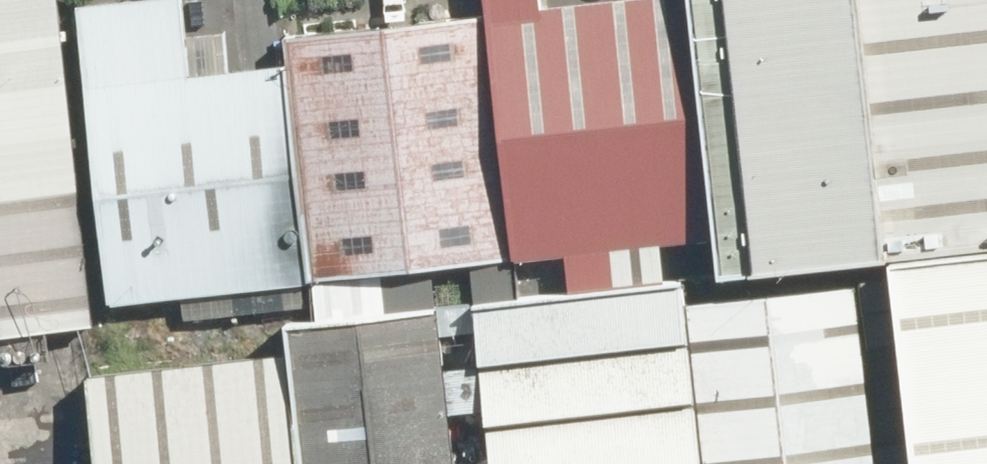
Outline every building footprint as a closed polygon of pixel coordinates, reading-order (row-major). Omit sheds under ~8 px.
[(92,326),(59,0),(0,0),(0,335),(92,326)] [(117,306),(311,283),(286,66),(229,73),(227,33),(184,38),(182,0),(150,0),(83,8),(117,306)] [(237,2),(244,58),(271,55),(265,0),(254,0),(237,2)] [(521,261),(611,252),(615,291),(665,286),(661,246),(713,241),(687,0),(630,0),(541,9),(540,0),(491,0),(493,14),(521,261)] [(722,275),(911,254),(986,247),(986,0),(692,0),(722,275)] [(291,61),(314,281),(514,261),(489,18),(289,38),(291,61)] [(911,254),(937,463),(986,463),(986,247),(911,254)] [(477,311),(483,366),(448,370),(453,413),(487,409),(492,463),(877,463),(858,295),(808,293),(684,305),(683,291),(477,311)] [(285,324),(289,356),(92,379),(102,463),(455,463),(439,308),(285,324)]
